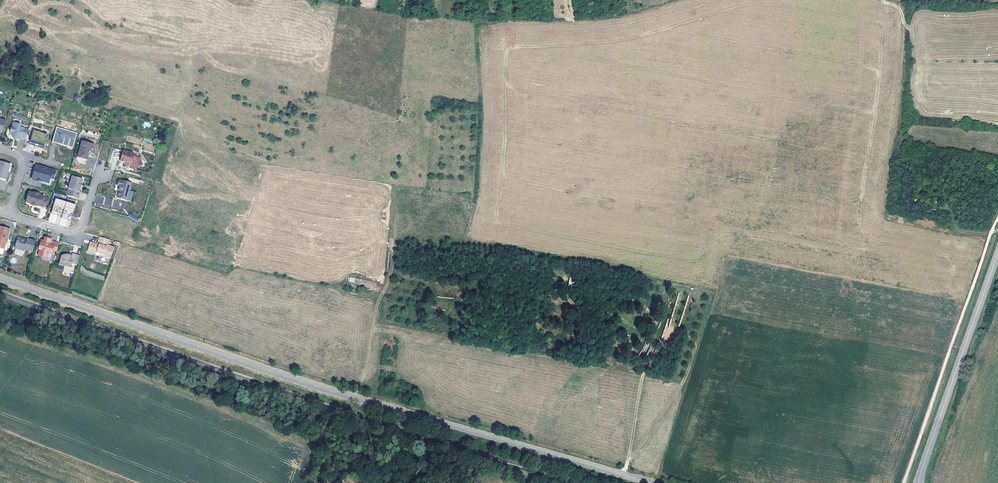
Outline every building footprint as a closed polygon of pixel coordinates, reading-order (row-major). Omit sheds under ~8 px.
[(20,138),(25,140),(29,129),(18,126),(19,124),(14,122),(10,134),(12,138),(19,140),(20,138)] [(77,133),(57,128),(53,142),(63,145),(63,144),(67,145),(67,146),(73,148),(77,133)] [(33,130),(30,140),(44,145),(47,135),(33,130)] [(43,149),(44,145),(30,140),(29,144),(43,149)] [(86,143),(81,142),(77,157),(77,159),(79,162),(86,164),(87,160),(89,152),(90,152),(91,149),(93,150),(94,145),(87,142),(86,143)] [(134,154),(123,151),(120,161),(126,163),(126,164),(131,165),(133,166),(135,169),(142,165),(138,158),(133,156),(134,154)] [(0,162),(0,179),(6,181),(7,175),(6,175),(8,170),(9,171),(10,165),(0,162)] [(36,165),(31,179),(39,182),(39,184),(41,185),(41,182),(48,184),(49,179),(53,180),(56,171),(36,165)] [(83,179),(72,176),(67,196),(78,199),(80,192),(79,192),(80,187),(80,184),(81,184),(83,179)] [(48,184),(41,182),(41,185),(39,184),(39,182),(31,179),(30,185),(50,191),(53,180),(49,179),(48,184)] [(114,198),(124,201),(129,184),(116,180),(114,186),(117,187),(116,190),(116,191),(114,198)] [(33,194),(29,192),(26,203),(30,204),(30,205),(36,207),(36,206),(41,207),(41,206),(46,208),(48,199),(44,198),(44,197),(39,195),(34,193),(33,194)] [(66,202),(55,199),(51,214),(57,216),(58,213),(62,214),(66,202)] [(76,205),(66,202),(62,214),(61,218),(67,220),(68,218),(72,219),(76,205)] [(10,230),(0,227),(0,249),(4,250),(6,243),(7,244),(9,237),(8,236),(10,230)] [(108,239),(99,236),(97,244),(98,244),(98,246),(89,244),(87,252),(96,254),(96,253),(104,255),(103,257),(110,259),(113,246),(107,245),(108,239)] [(32,252),(36,241),(27,239),(27,240),(26,241),(23,240),(23,239),(18,237),(14,248),(24,251),(24,250),(32,252)] [(57,252),(59,243),(52,241),(52,240),(44,238),(44,241),(40,240),(38,250),(39,250),(38,255),(46,257),(48,253),(51,254),(52,251),(57,252)] [(61,256),(59,265),(71,268),(72,264),(77,266),(80,256),(72,254),(72,256),(67,254),(61,256)] [(356,279),(355,283),(375,287),(376,282),(356,279)]
